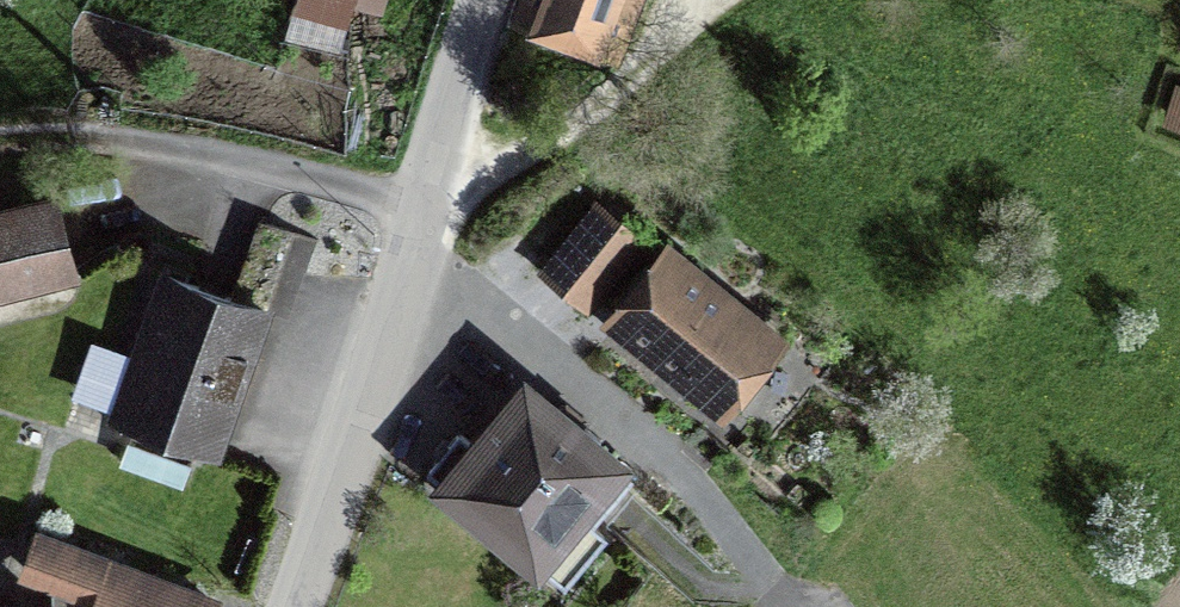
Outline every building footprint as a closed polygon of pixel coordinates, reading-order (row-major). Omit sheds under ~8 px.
[(300,18),(332,25),(337,0),(304,0),(300,18)] [(540,16),(614,44),(630,0),(547,0),(540,16)] [(1171,131),(1179,134),(1179,105),(1171,131)] [(84,286),(69,210),(0,223),(0,303),(84,286)] [(595,311),(646,248),(602,213),(551,276),(595,311)] [(796,350),(681,257),(614,338),(730,432),(796,350)] [(273,321),(184,291),(140,419),(229,449),(273,321)] [(645,486),(555,409),(481,494),(571,572),(645,486)] [(52,544),(40,577),(117,606),(218,606),(52,544)]
